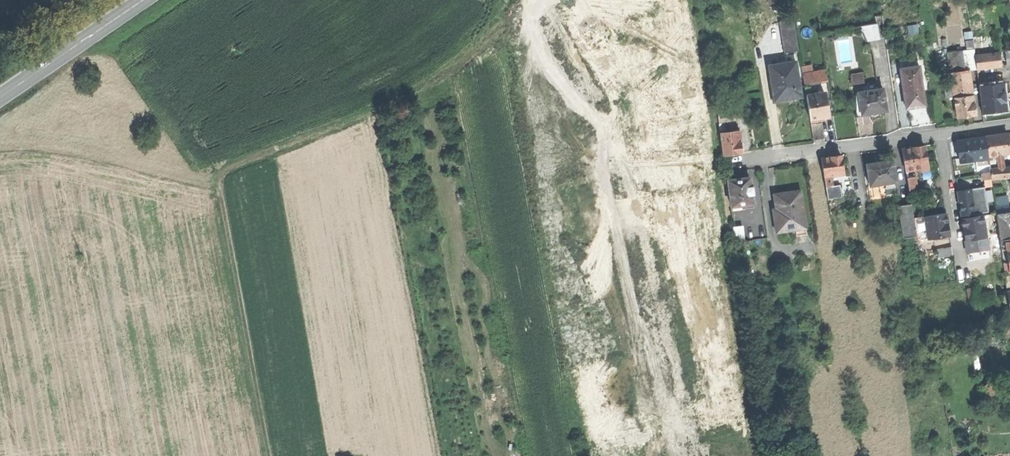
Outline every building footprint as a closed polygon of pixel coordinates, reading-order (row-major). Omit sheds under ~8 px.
[(880,39),(877,24),(862,26),(867,40),(880,39)] [(974,48),(962,49),(965,70),(970,69),(977,68),(976,56),(974,48)] [(948,51),(951,72),(965,70),(962,49),(948,51)] [(1000,53),(976,56),(977,68),(1002,65),(1000,53)] [(769,65),(775,100),(787,98),(800,96),(795,62),(769,65)] [(902,68),(907,107),(915,106),(925,104),(920,66),(902,68)] [(803,73),(805,83),(827,79),(826,69),(803,73)] [(952,79),(952,80),(971,77),(970,69),(965,70),(951,72),(952,79)] [(853,82),(865,81),(864,71),(852,72),(853,82)] [(954,95),(954,97),(973,95),(971,77),(952,80),(954,95)] [(946,96),(954,95),(952,80),(952,79),(944,80),(946,96)] [(981,86),(983,112),(994,111),(1006,110),(1003,84),(1001,85),(990,85),(981,86)] [(859,92),(862,114),(869,113),(873,116),(877,115),(880,111),(883,111),(887,110),(884,88),(877,89),(867,91),(859,92)] [(807,96),(810,119),(820,117),(824,117),(829,116),(825,93),(807,96)] [(954,97),(957,116),(967,115),(976,113),(973,95),(954,97)] [(716,106),(718,113),(735,111),(734,104),(734,100),(726,101),(727,104),(716,106)] [(744,103),(734,104),(735,111),(736,118),(746,116),(744,103)] [(718,113),(719,121),(723,120),(736,118),(735,111),(718,113)] [(823,137),(820,117),(810,119),(813,139),(823,137)] [(732,154),(742,153),(739,131),(733,132),(720,133),(723,155),(732,154)] [(987,136),(989,154),(1003,152),(1009,152),(1009,148),(1009,143),(1008,134),(987,136)] [(959,140),(961,161),(989,157),(989,154),(987,136),(971,138),(959,140)] [(903,149),(906,169),(921,167),(928,166),(925,145),(913,147),(903,149)] [(1004,166),(1003,152),(989,154),(989,157),(990,164),(990,168),(1004,166)] [(822,158),(825,177),(832,176),(844,174),(842,155),(831,157),(822,158)] [(868,165),(871,185),(886,183),(887,188),(894,187),(893,182),(896,181),(893,160),(881,163),(868,165)] [(992,179),(990,168),(990,164),(983,165),(984,180),(992,179)] [(1004,166),(990,168),(992,179),(1009,177),(1009,166),(1004,166)] [(907,177),(909,191),(917,190),(915,176),(907,177)] [(728,180),(731,206),(753,203),(752,194),(754,193),(753,186),(751,186),(750,177),(737,178),(728,180)] [(1009,193),(1009,190),(1009,185),(993,187),(994,194),(1009,193)] [(834,186),(826,187),(829,203),(836,202),(836,197),(835,191),(834,186)] [(774,214),(777,232),(806,227),(801,190),(787,192),(775,193),(777,214),(774,214)] [(997,212),(1009,211),(1009,203),(996,204),(997,212)] [(904,237),(916,235),(914,218),(911,204),(899,206),(904,237)] [(961,206),(962,214),(977,212),(976,204),(961,206)] [(1009,222),(1009,211),(997,212),(999,227),(1000,237),(1000,240),(1009,239),(1009,236),(1009,230),(1009,222)] [(925,216),(929,238),(950,234),(949,225),(947,213),(925,216)] [(964,228),(966,239),(986,236),(983,214),(962,217),(964,228)] [(921,217),(914,218),(916,235),(917,242),(921,241),(925,240),(921,217)] [(735,228),(736,241),(745,240),(743,226),(735,228)] [(938,249),(940,258),(953,256),(952,247),(938,249)] [(967,288),(969,301),(975,300),(974,287),(967,288)] [(984,387),(992,396),(997,391),(994,388),(992,389),(988,384),(984,387)]
